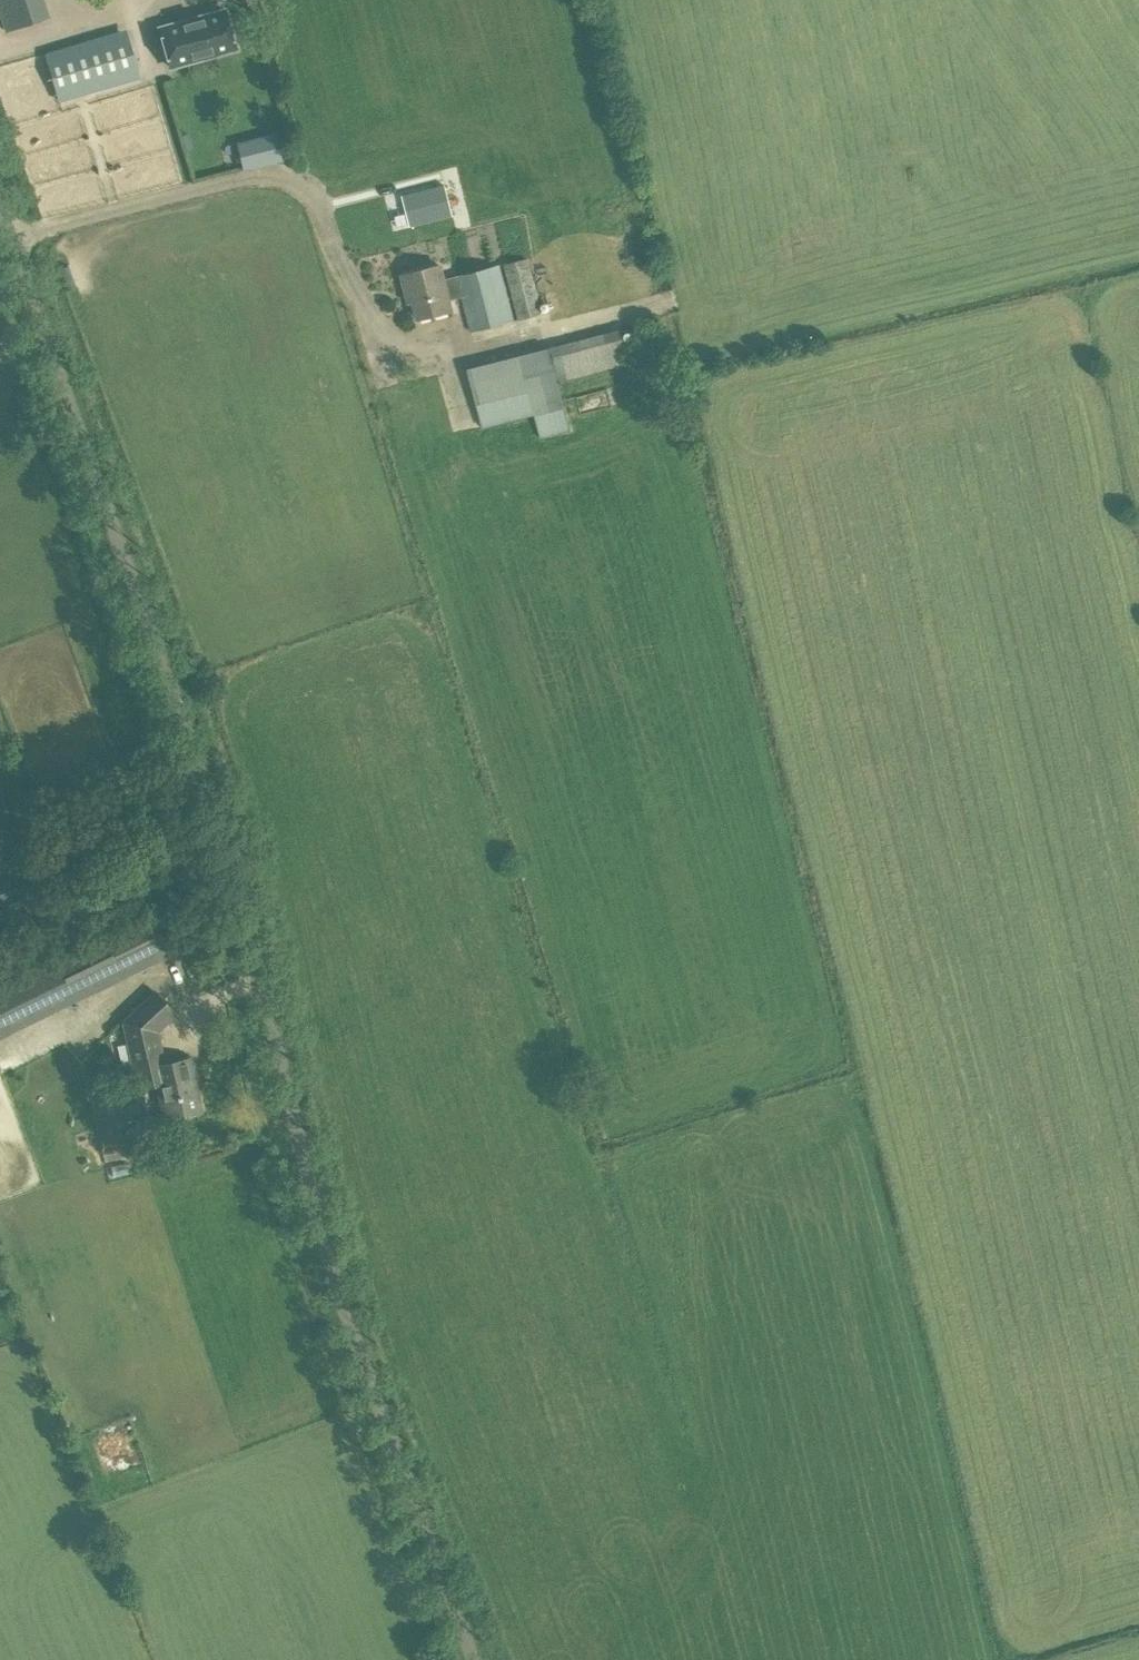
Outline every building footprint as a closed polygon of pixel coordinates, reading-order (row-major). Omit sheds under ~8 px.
[(6,29),(42,17),(36,0),(0,0),(0,12),(6,29)] [(160,28),(170,67),(235,49),(224,10),(160,28)] [(137,71),(127,36),(47,59),(57,94),(137,71)] [(282,162),(275,135),(263,138),(270,165),(282,162)] [(444,185),(402,196),(410,229),(453,218),(444,185)] [(540,313),(527,258),(505,264),(518,318),(540,313)] [(469,332),(515,321),(500,266),(444,279),(440,265),(402,274),(409,304),(415,302),(419,318),(451,310),(448,299),(460,296),(469,332)] [(628,363),(620,330),(467,368),(482,427),(533,414),(539,437),(570,430),(558,381),(628,363)] [(10,820),(0,790),(0,824),(10,820)] [(0,880),(0,904),(39,890),(32,868),(0,880)] [(0,980),(0,1034),(175,955),(155,910),(0,980)] [(158,1084),(165,1119),(201,1112),(190,1060),(165,1065),(158,1031),(176,1013),(154,991),(123,1021),(138,1088),(158,1084)]
